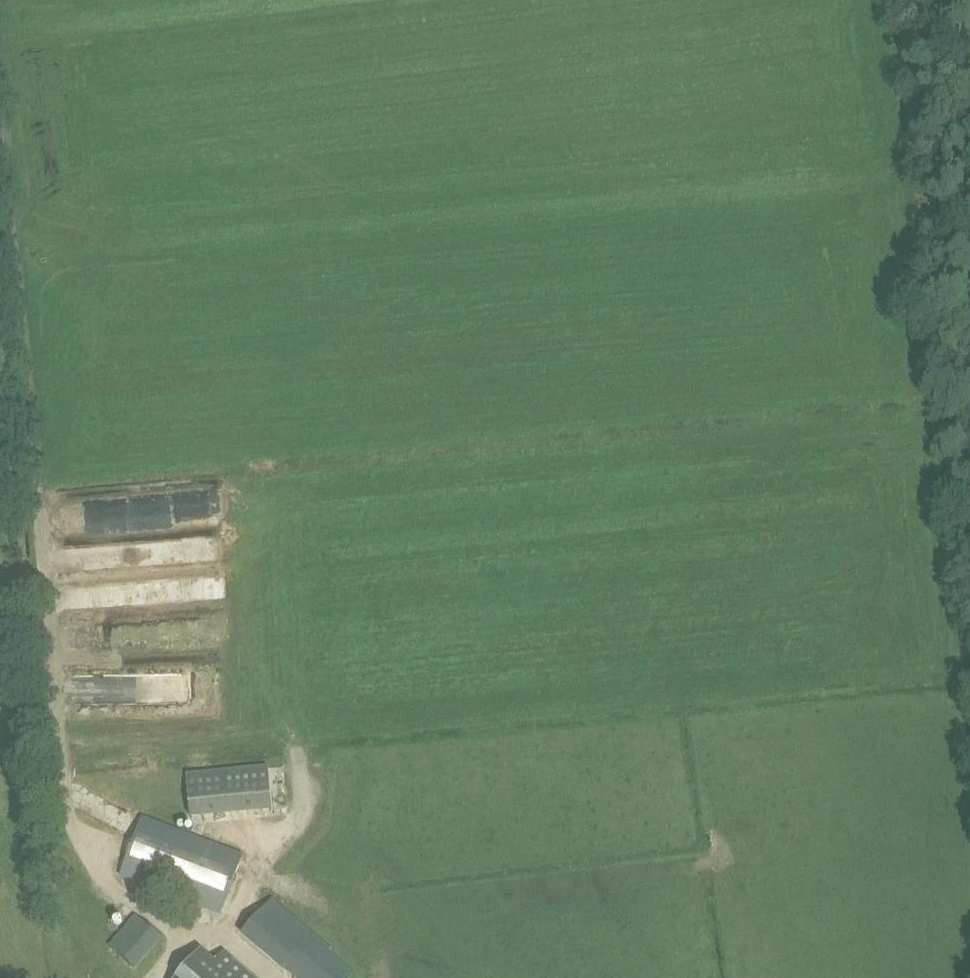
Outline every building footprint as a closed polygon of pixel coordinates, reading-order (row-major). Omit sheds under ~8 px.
[(190,595),(202,596),(203,582),(175,580),(174,603),(190,604),(190,595)] [(142,581),(142,605),(167,605),(167,581),(142,581)] [(190,820),(274,812),(269,766),(186,774),(190,820)] [(242,856),(142,817),(120,875),(220,913),(242,856)] [(284,972),(317,935),(273,897),(242,935),(284,972)] [(161,937),(137,916),(111,946),(134,967),(161,937)] [(317,935),(287,971),(294,977),(348,977),(354,971),(330,951),(333,949),(317,935)] [(211,941),(178,977),(254,977),(211,941)]
